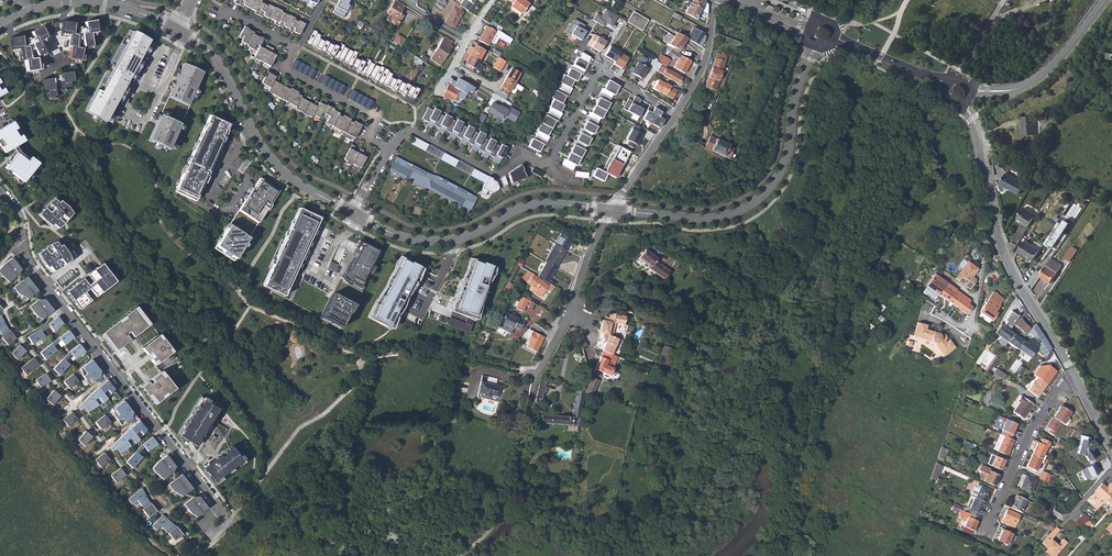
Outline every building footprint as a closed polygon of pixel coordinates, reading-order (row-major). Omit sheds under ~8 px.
[(260,0),(253,0),(249,8),(255,11),(254,13),(258,15),(265,2),(260,0)] [(335,6),(335,7),(332,12),(342,18),(346,12),(346,11),(347,10),(349,11),(351,6),(347,4),(349,0),(338,0),(335,6)] [(402,18),(399,16),(401,13),(406,6),(396,0),(395,0),(393,3),(394,4),(393,6),(391,5),(388,10),(392,12),(389,17),(391,19),(391,20),(395,22),(396,22),(397,23),(399,22),(402,18)] [(475,0),(463,0),(460,6),(468,11),(475,0)] [(523,0),(515,0),(514,1),(512,3),(510,7),(521,14),(528,4),(523,0)] [(703,0),(692,0),(690,3),(690,2),(684,13),(695,19),(699,12),(701,13),(705,15),(707,16),(708,6),(705,1),(703,0)] [(275,8),(265,2),(258,15),(262,17),(263,15),(269,19),(269,18),(275,8)] [(533,14),(535,16),(538,11),(531,6),(529,8),(535,12),(533,14)] [(281,11),(275,7),(275,8),(269,18),(275,21),(274,24),(278,26),(284,13),(281,11)] [(511,12),(519,17),(521,14),(510,7),(509,8),(512,11),(511,12)] [(454,8),(445,23),(452,28),(454,24),(456,25),(463,14),(454,8)] [(648,20),(633,11),(626,22),(641,31),(648,20)] [(288,16),(284,13),(278,26),(282,28),(283,26),(289,29),(295,18),(289,15),(288,16)] [(679,21),(681,17),(673,13),(671,17),(679,21)] [(305,24),(295,18),(289,29),(288,31),(292,33),(293,31),(299,35),(305,24)] [(98,32),(96,20),(84,22),(86,33),(81,34),(83,47),(92,46),(90,34),(98,32)] [(74,23),(62,21),(60,33),(68,34),(66,46),(70,47),(68,59),(80,61),(82,49),(75,47),(76,44),(77,36),(76,35),(72,34),(74,23)] [(566,33),(580,41),(585,33),(581,31),(584,27),(574,21),(566,33)] [(42,26),(31,32),(36,42),(31,44),(37,56),(45,52),(40,41),(47,37),(42,26)] [(486,26),(478,40),(487,46),(496,32),(486,26)] [(692,28),(686,38),(687,39),(693,43),(699,48),(703,41),(700,39),(703,34),(692,28)] [(252,34),(253,32),(247,29),(246,31),(242,29),(238,37),(242,38),(240,41),(247,45),(252,34)] [(317,32),(313,30),(306,43),(310,46),(311,45),(315,47),(319,39),(321,36),(317,33),(317,32)] [(150,40),(133,31),(100,92),(96,90),(86,108),(84,111),(105,122),(150,40)] [(682,36),(676,33),(672,40),(671,43),(669,42),(669,43),(666,41),(666,42),(670,45),(674,47),(672,50),(678,53),(687,39),(686,38),(682,36)] [(258,37),(252,34),(247,45),(246,47),(252,50),(254,47),(257,49),(259,47),(261,42),(257,40),(259,37),(258,37)] [(396,36),(392,42),(394,43),(400,47),(405,40),(398,35),(396,36)] [(21,36),(9,38),(11,50),(19,49),(21,61),(25,60),(26,72),(38,70),(36,58),(30,59),(29,56),(28,47),(27,47),(27,46),(23,47),(21,36)] [(450,46),(452,43),(444,37),(430,60),(440,66),(452,48),(450,46)] [(590,48),(598,53),(604,43),(596,38),(590,48)] [(324,42),(319,39),(315,47),(321,51),(321,52),(323,53),(324,51),(329,43),(324,40),(324,42)] [(333,45),(329,43),(324,51),(330,55),(330,56),(333,57),(338,46),(334,44),(333,45)] [(344,46),(340,43),(338,46),(333,57),(337,59),(338,58),(342,61),(348,49),(344,47),(344,46)] [(263,49),(259,47),(257,49),(253,57),(261,62),(269,47),(266,45),(263,49)] [(273,49),(269,47),(261,62),(270,66),(275,55),(270,53),(273,49)] [(612,65),(620,70),(627,60),(619,55),(619,54),(609,48),(603,57),(613,63),(612,65)] [(353,52),(348,49),(342,61),(347,63),(346,64),(351,67),(355,58),(358,53),(354,51),(353,52)] [(494,49),(492,53),(498,57),(501,53),(494,49)] [(680,56),(681,55),(678,53),(672,50),(672,49),(670,53),(679,58),(674,67),(684,73),(690,62),(680,56)] [(463,62),(480,72),(483,67),(477,63),(479,60),(466,52),(462,59),(463,62)] [(1111,60),(1111,54),(1105,52),(1103,58),(1111,60)] [(584,56),(580,54),(578,58),(577,57),(573,65),(577,67),(583,71),(587,63),(588,63),(582,60),(584,56)] [(670,60),(662,55),(658,63),(661,64),(666,67),(670,60)] [(498,57),(492,67),(499,71),(505,61),(498,57)] [(360,61),(355,58),(351,67),(357,70),(357,71),(359,72),(365,62),(360,60),(360,61)] [(637,64),(631,74),(641,80),(647,70),(642,67),(646,61),(641,58),(637,64)] [(655,74),(657,71),(660,66),(661,64),(658,63),(656,61),(656,59),(654,58),(648,67),(652,69),(650,72),(655,74)] [(714,58),(705,87),(715,90),(725,61),(723,61),(714,58)] [(371,61),(367,59),(365,62),(359,72),(364,75),(364,74),(369,76),(375,65),(370,62),(371,61)] [(317,71),(295,60),(291,68),(312,79),(317,71)] [(203,72),(183,63),(148,141),(168,150),(203,72)] [(380,67),(375,65),(369,76),(373,79),(373,80),(377,82),(385,68),(380,66),(380,67)] [(577,67),(573,65),(571,69),(569,69),(565,76),(574,81),(576,82),(580,75),(580,74),(575,72),(577,67)] [(657,71),(678,84),(681,79),(660,66),(657,71)] [(583,71),(577,67),(575,72),(580,74),(580,75),(582,76),(584,71),(583,71)] [(389,71),(385,68),(377,82),(382,84),(382,83),(387,86),(391,78),(393,74),(388,72),(389,71)] [(519,74),(511,68),(505,78),(514,83),(519,74)] [(74,81),(72,71),(61,73),(62,80),(58,80),(59,89),(70,87),(70,82),(74,81)] [(271,72),(267,71),(261,83),(269,87),(275,77),(272,75),(270,74),(271,72)] [(346,87),(325,75),(321,84),(342,95),(346,87)] [(570,88),(574,81),(565,76),(563,75),(558,83),(560,84),(558,88),(562,90),(564,86),(569,89),(570,88)] [(278,79),(275,77),(269,87),(267,92),(275,96),(281,85),(276,83),(278,79)] [(53,78),(41,80),(42,89),(46,89),(48,97),(55,96),(53,83),(54,83),(53,78)] [(396,80),(391,78),(387,86),(393,89),(393,90),(395,92),(396,90),(400,82),(401,81),(396,79),(396,80)] [(514,83),(505,78),(501,86),(500,87),(498,91),(507,96),(512,86),(514,83)] [(619,86),(608,80),(603,90),(608,93),(606,97),(610,99),(612,95),(614,96),(619,86)] [(653,89),(671,101),(676,92),(658,81),(653,89)] [(400,82),(396,90),(402,93),(402,94),(404,96),(405,94),(410,86),(410,85),(406,83),(405,84),(400,82)] [(522,88),(514,83),(512,86),(520,91),(522,88)] [(286,88),(281,85),(275,96),(284,101),(290,88),(291,86),(288,84),(286,88)] [(456,96),(462,100),(465,95),(448,84),(442,95),(452,101),(456,96)] [(414,88),(410,86),(405,94),(412,97),(411,98),(414,100),(419,89),(415,87),(414,88)] [(297,92),(290,88),(284,101),(291,104),(289,108),(293,111),(294,109),(300,98),(301,96),(296,94),(297,92)] [(562,90),(558,88),(556,91),(554,91),(550,99),(553,100),(561,104),(565,97),(565,96),(560,94),(562,90)] [(603,90),(601,88),(599,93),(606,97),(608,93),(603,90)] [(374,102),(353,90),(349,99),(370,110),(374,102)] [(569,94),(562,90),(560,94),(565,96),(565,97),(567,98),(569,94)] [(505,99),(507,96),(498,91),(496,94),(505,99)] [(304,100),(300,98),(294,109),(302,113),(308,102),(310,98),(307,96),(304,100)] [(624,109),(640,118),(644,110),(638,107),(637,106),(639,103),(640,104),(642,100),(636,96),(633,101),(629,99),(624,109)] [(606,97),(604,101),(599,98),(595,106),(605,111),(610,104),(608,103),(610,99),(606,97)] [(553,100),(548,108),(550,109),(548,112),(552,114),(554,111),(559,114),(559,113),(563,106),(561,104),(553,100)] [(313,105),(308,102),(302,113),(311,118),(312,115),(319,102),(315,101),(313,105)] [(325,106),(319,102),(312,115),(318,118),(320,115),(324,117),(327,110),(324,108),(325,106)] [(487,112),(500,119),(503,115),(514,122),(519,113),(510,107),(508,110),(498,105),(497,106),(492,103),(487,112)] [(605,111),(595,106),(591,113),(590,113),(596,116),(594,120),(598,122),(600,118),(601,119),(605,111)] [(659,116),(662,111),(655,107),(652,112),(647,110),(643,119),(660,127),(664,118),(659,116)] [(433,111),(428,108),(422,119),(427,122),(429,119),(432,120),(431,121),(434,122),(439,114),(440,112),(438,111),(434,108),(433,111)] [(338,115),(339,113),(333,110),(332,110),(331,112),(327,110),(324,117),(327,119),(326,122),(332,125),(338,115)] [(552,114),(548,112),(546,116),(544,116),(540,123),(551,129),(555,122),(555,121),(550,118),(552,114)] [(591,113),(589,112),(586,116),(594,120),(596,116),(590,113),(591,113)] [(444,117),(439,114),(434,122),(433,125),(439,128),(440,125),(443,126),(442,127),(445,128),(450,119),(451,118),(449,117),(445,114),(444,117)] [(559,118),(552,114),(550,118),(555,121),(555,122),(557,123),(559,118)] [(196,197),(229,124),(209,115),(175,187),(196,197)] [(342,117),(338,115),(332,125),(330,129),(334,132),(336,129),(343,132),(349,121),(350,119),(343,115),(342,117)] [(1022,117),(1024,136),(1036,135),(1034,116),(1022,117)] [(456,122),(450,119),(445,128),(444,130),(450,133),(452,130),(454,131),(454,132),(457,134),(462,125),(463,123),(461,122),(457,120),(456,122)] [(598,122),(594,120),(592,124),(586,121),(586,122),(582,129),(588,132),(591,134),(593,135),(597,127),(596,126),(598,122)] [(353,123),(349,121),(343,132),(341,136),(345,138),(347,135),(354,138),(361,125),(354,121),(353,123)] [(24,141),(13,122),(0,129),(0,146),(4,153),(24,141)] [(551,129),(540,123),(536,131),(538,131),(535,136),(539,138),(542,133),(547,136),(551,129)] [(457,134),(456,136),(461,139),(463,136),(466,137),(465,138),(468,140),(473,131),(474,129),(472,128),(468,126),(467,128),(462,125),(457,134)] [(636,125),(627,140),(630,142),(628,146),(633,149),(635,148),(637,145),(638,146),(640,142),(639,141),(642,135),(641,134),(644,129),(636,125)] [(476,144),(479,146),(483,138),(485,135),(483,134),(479,131),(478,134),(473,131),(468,140),(467,142),(472,145),(474,142),(477,143),(476,144)] [(589,138),(591,134),(588,132),(585,136),(580,133),(576,141),(581,144),(585,146),(587,147),(591,139),(589,138)] [(547,136),(542,133),(539,138),(546,142),(549,137),(547,136)] [(408,135),(405,141),(425,151),(428,145),(412,136),(410,135),(408,135)] [(539,138),(535,136),(533,139),(532,139),(528,147),(539,152),(543,145),(543,144),(537,141),(539,138)] [(733,147),(710,136),(706,143),(704,148),(728,158),(733,147)] [(489,141),(483,138),(479,146),(477,149),(483,152),(485,149),(487,150),(487,151),(490,152),(495,144),(496,141),(494,141),(490,138),(489,141)] [(354,146),(351,144),(343,159),(351,164),(357,153),(352,150),(354,146)] [(500,147),(495,144),(490,152),(489,155),(494,158),(496,155),(499,156),(498,157),(501,158),(507,147),(505,146),(501,144),(500,147)] [(573,145),(569,153),(580,158),(584,151),(583,150),(585,146),(581,144),(579,148),(574,145),(573,145)] [(444,153),(428,145),(425,151),(440,160),(444,153)] [(363,151),(359,149),(357,153),(351,164),(360,168),(366,157),(361,155),(363,151)] [(5,167),(23,182),(38,163),(29,157),(26,161),(16,153),(5,167)] [(458,161),(444,153),(440,160),(454,167),(458,161)] [(580,158),(569,153),(566,160),(565,160),(571,163),(568,168),(572,170),(575,165),(576,166),(580,158)] [(427,173),(396,156),(389,168),(388,170),(419,187),(429,190),(461,207),(470,210),(477,198),(437,176),(427,173)] [(566,160),(563,159),(561,164),(568,168),(571,163),(565,160),(566,160)] [(474,169),(458,161),(454,167),(470,176),(474,169)] [(523,170),(521,165),(508,173),(514,185),(527,178),(522,170),(523,170)] [(607,174),(597,168),(592,176),(603,182),(607,174)] [(488,177),(474,169),(470,176),(484,183),(488,177)] [(1006,187),(1018,194),(1025,183),(1007,173),(1000,185),(1005,188),(1006,187)] [(484,183),(479,193),(484,196),(487,191),(491,193),(497,190),(498,188),(496,182),(492,180),(492,179),(491,178),(488,177),(484,183)] [(279,191),(260,178),(215,246),(234,259),(279,191)] [(196,197),(175,187),(173,192),(194,201),(196,197)] [(48,203),(38,215),(44,221),(55,230),(63,224),(72,213),(67,207),(55,197),(48,203)] [(1072,203),(1065,214),(1073,219),(1080,208),(1072,203)] [(319,217),(298,207),(262,284),(283,293),(319,217)] [(1023,226),(1027,228),(1035,215),(1024,207),(1016,219),(1021,222),(1024,224),(1023,226)] [(1064,226),(1058,222),(1055,226),(1051,233),(1043,245),(1049,248),(1051,245),(1057,249),(1067,235),(1060,231),(1064,226)] [(49,244),(37,253),(41,261),(51,272),(59,268),(70,260),(67,252),(58,240),(49,244)] [(381,253),(359,241),(319,316),(318,318),(338,329),(339,326),(351,304),(353,305),(381,253)] [(1018,251),(1033,261),(1040,250),(1030,244),(1025,241),(1018,251)] [(1067,255),(1074,259),(1081,247),(1075,243),(1067,255)] [(547,282),(566,250),(555,244),(545,262),(546,262),(538,275),(537,276),(547,282)] [(659,261),(644,248),(638,257),(649,265),(649,267),(664,279),(669,271),(658,263),(659,261)] [(1063,261),(1053,255),(1051,259),(1061,266),(1063,263),(1063,261)] [(421,268),(402,257),(370,316),(390,327),(421,268)] [(0,267),(0,275),(8,282),(16,276),(20,269),(11,258),(2,265),(0,267)] [(494,267),(473,259),(453,310),(467,315),(464,323),(450,318),(447,324),(468,333),(494,267)] [(1061,266),(1051,259),(1040,275),(1050,283),(1057,273),(1057,272),(1061,266)] [(331,261),(328,267),(336,271),(339,265),(331,261)] [(977,268),(968,261),(961,269),(962,270),(955,278),(969,289),(975,281),(975,278),(972,276),(977,268)] [(115,282),(101,263),(65,291),(80,310),(115,282)] [(423,271),(420,280),(434,284),(437,275),(423,271)] [(543,294),(546,289),(550,284),(547,282),(537,276),(533,274),(527,282),(531,286),(543,294)] [(956,289),(950,285),(934,274),(926,286),(967,313),(972,306),(968,303),(971,300),(956,290),(956,289)] [(26,277),(12,287),(17,293),(27,299),(37,291),(26,277)] [(283,293),(262,284),(261,286),(283,296),(283,293)] [(529,290),(540,298),(543,294),(531,286),(529,288),(529,290)] [(979,311),(981,312),(991,320),(992,320),(997,313),(996,311),(1000,305),(999,304),(1003,299),(997,295),(997,294),(993,291),(979,311)] [(43,299),(38,299),(28,307),(35,316),(41,319),(52,311),(43,299)] [(522,311),(525,304),(526,301),(521,299),(517,309),(522,311)] [(150,324),(136,306),(100,335),(113,353),(129,340),(125,335),(129,332),(133,337),(150,324)] [(602,320),(599,332),(604,334),(605,333),(606,333),(607,333),(607,332),(608,333),(611,334),(612,332),(607,331),(609,325),(613,326),(615,320),(623,321),(624,313),(609,311),(608,316),(608,320),(605,319),(603,319),(602,320)] [(1002,337),(1007,341),(1012,333),(1008,330),(1018,316),(1010,311),(1004,320),(1006,322),(1003,327),(1000,325),(995,332),(1002,337)] [(515,314),(512,312),(510,315),(505,312),(498,326),(506,331),(508,327),(509,325),(513,327),(513,326),(520,329),(524,320),(518,317),(517,319),(514,317),(515,314)] [(978,316),(989,323),(991,320),(981,312),(978,316)] [(1028,340),(1024,338),(1022,341),(1017,348),(1030,357),(1037,346),(1045,356),(1052,348),(1031,316),(1024,322),(1018,328),(1022,331),(1025,335),(1026,335),(1028,333),(1036,339),(1034,342),(1029,339),(1028,340)] [(47,324),(43,326),(45,329),(50,326),(53,331),(62,324),(57,317),(47,324)] [(1015,324),(1018,328),(1024,322),(1021,318),(1017,320),(1015,324)] [(915,335),(918,322),(917,322),(913,336),(931,341),(934,342),(944,356),(955,347),(954,346),(944,354),(935,342),(931,340),(915,335)] [(926,325),(918,322),(915,335),(931,340),(935,342),(944,354),(954,346),(949,339),(946,342),(945,340),(945,339),(946,339),(946,338),(946,336),(945,335),(944,334),(943,333),(942,333),(941,333),(940,334),(939,335),(937,333),(937,332),(925,329),(926,325)] [(45,329),(43,326),(27,337),(31,345),(44,337),(41,332),(45,329)] [(544,337),(529,329),(521,337),(529,342),(526,347),(536,352),(544,337)] [(68,330),(54,340),(56,343),(60,340),(64,345),(73,337),(68,330)] [(15,339),(9,331),(1,337),(7,345),(15,339)] [(606,342),(611,344),(615,346),(617,342),(622,344),(623,341),(612,336),(612,334),(611,334),(608,333),(607,332),(607,333),(606,333),(605,333),(604,334),(603,337),(605,338),(603,341),(606,342)] [(1022,341),(1012,333),(1007,341),(1017,348),(1022,341)] [(988,342),(985,345),(988,347),(994,339),(991,337),(992,336),(989,334),(987,337),(990,339),(988,342)] [(155,365),(172,351),(159,335),(142,348),(147,355),(150,352),(153,357),(150,359),(155,365)] [(1007,341),(1001,336),(997,341),(1004,345),(1007,341)] [(56,343),(54,340),(39,353),(44,360),(56,351),(53,346),(56,343)] [(611,355),(615,346),(611,344),(606,342),(602,351),(610,354),(611,355)] [(69,351),(66,355),(68,357),(71,354),(75,358),(84,351),(78,344),(69,351)] [(25,351),(18,345),(10,353),(17,360),(25,351)] [(664,357),(669,360),(673,349),(668,347),(664,357)] [(609,358),(610,354),(602,351),(595,369),(610,375),(616,361),(609,358)] [(68,357),(66,355),(52,369),(59,375),(69,364),(65,361),(68,357)] [(658,361),(669,366),(671,360),(669,360),(664,357),(660,356),(658,361)] [(38,365),(32,358),(19,368),(25,375),(38,365)] [(100,371),(91,360),(79,369),(82,377),(88,385),(98,377),(100,371)] [(1003,380),(1006,375),(996,368),(993,373),(1003,380)] [(140,387),(154,405),(175,389),(161,371),(151,379),(153,382),(149,384),(147,382),(140,387)] [(44,374),(34,380),(39,388),(49,381),(44,374)] [(77,381),(72,374),(62,381),(68,389),(77,381)] [(545,387),(547,379),(547,378),(542,376),(539,381),(537,392),(534,404),(539,405),(540,402),(542,403),(544,392),(546,392),(547,388),(545,387)] [(584,392),(593,396),(593,394),(599,381),(591,377),(584,392)] [(593,394),(605,399),(612,383),(601,378),(599,381),(593,394)] [(1046,384),(1037,378),(1034,382),(1033,381),(1030,386),(1031,386),(1028,390),(1037,397),(1040,393),(1039,393),(1043,388),(1046,384)] [(94,390),(77,407),(80,410),(84,408),(87,412),(104,401),(114,389),(106,380),(94,390)] [(483,396),(488,397),(489,394),(491,395),(498,397),(501,387),(480,382),(478,392),(484,393),(483,396)] [(579,425),(584,392),(582,391),(576,389),(572,416),(541,414),(541,422),(579,425)] [(59,396),(52,390),(45,399),(52,405),(59,396)] [(1032,404),(1020,396),(1017,401),(1019,403),(1013,412),(1022,418),(1032,404)] [(217,409),(199,398),(177,434),(196,445),(206,427),(224,438),(227,429),(211,420),(217,409)] [(123,401),(111,410),(114,417),(120,426),(130,418),(132,412),(123,401)] [(1060,406),(1053,417),(1061,422),(1066,425),(1069,419),(1067,417),(1070,412),(1060,406)] [(78,419),(72,412),(63,419),(68,426),(78,419)] [(111,422),(105,414),(96,422),(102,429),(111,422)] [(1053,435),(1061,422),(1053,417),(1052,417),(1044,429),(1048,431),(1048,432),(1053,435)] [(1003,432),(1002,435),(1003,436),(1012,440),(1016,431),(1015,431),(1016,428),(1017,424),(1003,418),(1000,424),(1003,425),(1003,427),(1003,428),(1003,430),(1002,431),(1003,432)] [(126,430),(109,447),(112,451),(116,449),(119,453),(136,442),(145,430),(138,421),(126,430)] [(1080,432),(1080,427),(1074,430),(1069,436),(1081,439),(1077,453),(1085,456),(1088,461),(1094,457),(1090,451),(1091,449),(1096,446),(1092,440),(1089,442),(1087,441),(1088,438),(1080,435),(1080,432)] [(1066,434),(1069,437),(1069,436),(1074,430),(1071,428),(1066,434)] [(93,436),(86,430),(78,440),(85,445),(93,436)] [(1007,455),(1013,440),(1012,440),(1003,436),(997,450),(1007,455)] [(144,444),(140,447),(143,450),(146,447),(149,451),(158,444),(153,437),(144,444)] [(1049,442),(1041,438),(1039,442),(1037,442),(1031,454),(1043,459),(1045,455),(1043,454),(1046,446),(1047,447),(1049,442)] [(242,461),(231,446),(203,468),(215,482),(242,461)] [(143,450),(140,447),(127,462),(133,468),(143,457),(139,453),(143,450)] [(943,459),(948,450),(941,447),(937,457),(943,459)] [(110,459),(104,452),(95,459),(101,467),(110,459)] [(987,464),(1000,470),(1005,460),(991,454),(987,464)] [(1041,463),(1043,459),(1031,454),(1025,466),(1035,471),(1039,462),(1041,463)] [(176,467),(167,455),(158,462),(153,468),(156,472),(164,480),(173,473),(176,467)] [(966,459),(966,458),(960,455),(958,459),(961,461),(960,463),(963,464),(964,463),(966,459)] [(936,480),(942,465),(936,462),(930,478),(936,480)] [(983,480),(993,485),(997,475),(988,470),(989,468),(980,464),(977,469),(978,470),(979,472),(977,477),(983,480)] [(1092,464),(1080,470),(1085,480),(1097,474),(1092,464)] [(126,474),(120,467),(111,474),(117,482),(126,474)] [(1042,471),(1038,478),(1046,482),(1050,475),(1042,471)] [(182,474),(168,484),(173,490),(183,496),(193,488),(182,474)] [(1035,480),(1024,475),(1021,481),(1019,480),(1016,485),(1019,487),(1029,492),(1032,487),(1034,487),(1036,483),(1034,482),(1035,480)] [(1111,492),(1111,484),(1110,483),(1107,486),(1108,487),(1107,488),(1106,487),(1102,483),(1095,491),(1090,497),(1095,502),(1100,506),(1105,500),(1111,493),(1111,492)] [(977,484),(971,496),(974,498),(985,503),(991,490),(977,484)] [(143,488),(129,499),(133,504),(138,499),(143,505),(149,500),(143,488)] [(1016,495),(1010,508),(1020,512),(1026,500),(1016,495)] [(194,496),(184,504),(190,512),(197,516),(208,508),(199,496),(194,496)] [(965,507),(963,511),(978,517),(980,514),(985,503),(974,498),(969,509),(965,507)] [(157,511),(151,503),(143,509),(149,517),(157,511)] [(967,517),(963,526),(972,530),(978,517),(963,511),(953,506),(951,509),(967,517)] [(1050,513),(1063,518),(1068,513),(1053,506),(1050,513)] [(1001,521),(1013,527),(1019,514),(1006,509),(1001,521)] [(174,525),(162,515),(152,526),(156,530),(160,526),(166,531),(174,525)] [(1048,528),(1052,530),(1054,528),(1052,527),(1046,524),(1039,521),(1037,524),(1048,528)] [(1052,530),(1049,533),(1053,537),(1060,529),(1056,525),(1054,528),(1052,530)] [(182,535),(176,527),(168,533),(174,541),(182,535)] [(1006,544),(1007,544),(1012,534),(1001,529),(997,539),(997,540),(1006,544)] [(1042,541),(1049,547),(1046,551),(1051,555),(1055,555),(1068,542),(1064,538),(1058,545),(1057,545),(1051,539),(1053,537),(1049,533),(1042,541)]
